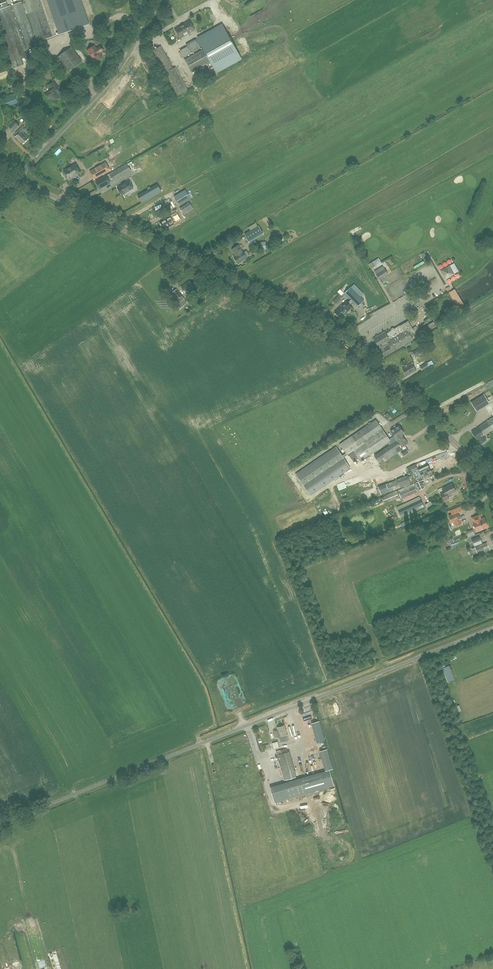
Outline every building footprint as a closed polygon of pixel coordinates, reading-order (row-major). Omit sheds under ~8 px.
[(39,41),(52,36),(42,9),(39,0),(24,0),(24,1),(21,2),(0,9),(0,28),(11,61),(12,61),(15,67),(24,64),(22,57),(25,56),(30,54),(28,49),(40,45),(39,41)] [(80,0),(48,0),(59,33),(79,26),(77,21),(86,18),(80,0)] [(180,38),(195,30),(190,21),(175,29),(180,38)] [(197,37),(204,49),(185,59),(192,72),(211,61),(217,73),(242,59),(222,23),(197,37)] [(184,57),(200,48),(199,46),(201,45),(197,38),(195,39),(187,44),(188,47),(181,51),(184,57)] [(112,49),(115,46),(116,44),(111,40),(110,41),(109,41),(107,44),(112,49)] [(96,49),(94,45),(87,51),(95,61),(102,56),(100,53),(103,50),(100,46),(96,49)] [(173,69),(161,46),(152,50),(164,73),(176,96),(188,90),(175,67),(173,69)] [(68,71),(82,61),(71,47),(57,57),(68,71)] [(55,100),(62,95),(58,89),(59,88),(53,82),(49,85),(52,89),(49,92),(46,94),(46,96),(47,98),(49,98),(52,95),(55,100)] [(7,107),(18,102),(15,95),(4,99),(7,107)] [(13,131),(19,125),(14,121),(9,127),(13,131)] [(22,144),(29,138),(23,132),(26,129),(23,125),(16,133),(17,135),(15,137),(22,144)] [(94,180),(110,170),(105,162),(89,171),(94,180)] [(114,181),(131,171),(127,163),(109,173),(114,181)] [(71,166),(64,170),(68,179),(72,177),(71,176),(74,174),(74,176),(81,172),(77,166),(72,169),(71,166)] [(100,188),(110,183),(106,176),(96,181),(100,188)] [(122,195),(133,188),(129,180),(117,187),(122,195)] [(158,184),(138,196),(142,202),(161,190),(158,184)] [(185,189),(174,196),(180,205),(191,198),(185,189)] [(168,202),(162,205),(165,211),(171,209),(168,202)] [(190,203),(180,208),(184,215),(193,209),(190,203)] [(164,229),(181,220),(176,212),(160,221),(164,229)] [(249,241),(263,234),(258,225),(245,233),(249,241)] [(261,249),(265,249),(267,245),(265,241),(261,241),(259,245),(261,249)] [(236,255),(233,256),(238,264),(247,258),(250,256),(247,252),(244,254),(239,245),(232,249),(236,255)] [(456,273),(461,270),(456,262),(452,265),(456,273)] [(379,279),(388,274),(382,266),(374,271),(379,279)] [(446,279),(454,274),(449,266),(441,271),(446,279)] [(186,294),(194,287),(189,281),(181,287),(186,294)] [(364,293),(354,284),(350,287),(344,294),(357,307),(363,300),(360,297),(364,293)] [(185,300),(177,289),(170,294),(177,305),(185,300)] [(337,304),(340,301),(339,299),(342,296),(341,295),(343,293),(340,289),(338,292),(340,294),(333,300),(337,304)] [(187,299),(180,305),(182,308),(189,302),(187,299)] [(341,318),(352,307),(346,301),(334,312),(341,318)] [(412,328),(408,321),(408,322),(400,326),(400,325),(394,329),(395,329),(392,331),(391,330),(389,332),(386,334),(385,332),(374,338),(378,346),(376,347),(378,351),(381,350),(384,356),(404,345),(405,347),(411,343),(410,342),(413,340),(412,339),(421,334),(421,335),(436,327),(433,322),(427,325),(428,326),(419,331),(416,326),(412,328)] [(427,349),(425,345),(423,346),(412,352),(415,356),(423,351),(425,350),(427,349)] [(431,364),(430,361),(427,363),(420,367),(422,370),(429,366),(428,366),(431,364)] [(406,376),(416,370),(412,363),(402,368),(406,376)] [(471,402),(476,411),(489,403),(484,394),(471,402)] [(486,440),(484,436),(491,430),(492,429),(492,418),(492,417),(472,431),(477,440),(478,440),(480,444),(486,440)] [(403,449),(402,448),(397,440),(403,436),(402,434),(404,433),(399,425),(391,431),(394,436),(389,439),(376,419),(358,432),(340,444),(346,453),(342,455),(336,446),(296,474),(310,496),(351,468),(343,457),(349,454),(354,461),(358,458),(360,461),(372,453),(389,441),(391,444),(374,456),(380,464),(401,450),(403,449)] [(402,448),(408,443),(403,436),(397,440),(402,448)] [(428,465),(418,469),(421,475),(423,474),(424,476),(428,474),(427,472),(431,471),(428,465)] [(400,488),(397,479),(378,487),(381,495),(400,488)] [(419,490),(424,488),(421,480),(416,482),(419,490)] [(414,486),(414,484),(413,484),(397,491),(396,491),(386,495),(386,496),(382,498),(384,503),(399,498),(398,494),(399,493),(401,498),(417,491),(415,486),(414,486)] [(444,500),(449,498),(447,495),(456,491),(452,484),(442,489),(444,492),(440,494),(444,500)] [(421,500),(419,496),(397,507),(398,510),(400,514),(402,517),(424,507),(423,504),(421,499),(421,500)] [(461,524),(459,520),(461,519),(458,512),(449,516),(452,523),(454,522),(456,526),(461,524)] [(410,520),(401,523),(402,527),(411,523),(412,523),(414,522),(423,519),(421,515),(413,519),(413,520),(410,521),(410,520)] [(481,519),(480,516),(472,519),(473,522),(477,531),(488,526),(484,517),(481,519)] [(474,546),(482,543),(479,536),(471,539),(474,546)] [(490,550),(489,548),(487,542),(475,547),(477,553),(485,549),(486,552),(490,550)] [(289,740),(284,725),(277,727),(278,730),(274,731),(276,737),(279,737),(281,742),(289,740)] [(327,750),(320,752),(326,771),(333,769),(327,750)] [(284,780),(295,777),(293,768),(289,751),(277,755),(284,780)] [(334,786),(330,771),(284,783),(270,787),(275,803),(288,798),(334,786)]
